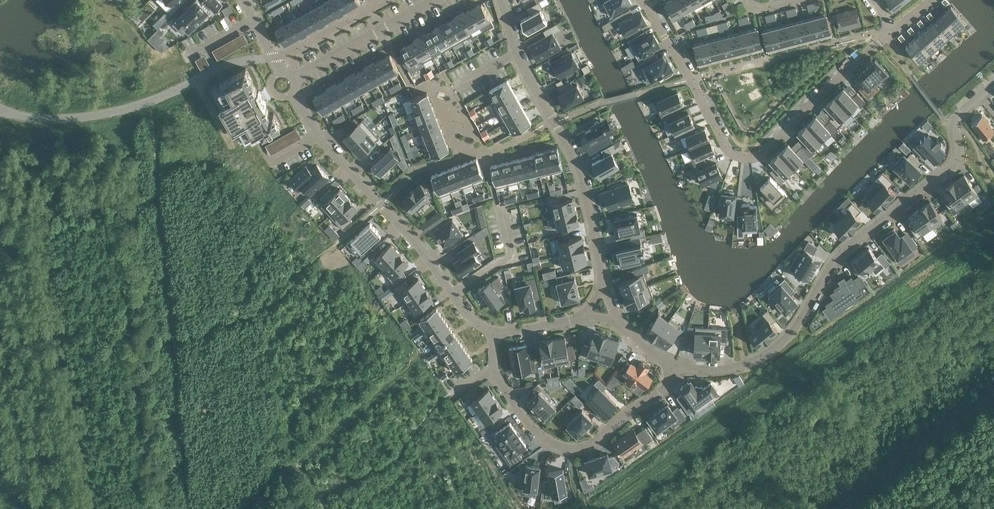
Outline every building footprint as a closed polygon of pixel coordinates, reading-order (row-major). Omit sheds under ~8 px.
[(172,4),(166,10),(171,15),(186,0),(168,0),(172,4)] [(202,3),(198,0),(195,0),(178,17),(177,17),(177,18),(177,19),(178,19),(189,30),(189,31),(190,30),(208,11),(209,11),(208,10),(208,9),(210,7),(215,12),(223,5),(218,0),(203,0),(204,1),(202,3)] [(323,3),(332,18),(341,13),(334,0),(327,0),(323,3)] [(341,13),(351,8),(346,0),(334,0),(341,13)] [(631,2),(630,0),(598,0),(600,3),(602,2),(609,15),(631,2)] [(664,3),(674,20),(685,14),(684,12),(683,13),(676,0),(669,0),(664,3)] [(693,7),(689,0),(676,0),(683,13),(684,12),(693,7)] [(895,9),(907,0),(888,0),(895,9)] [(530,15),(521,20),(523,27),(528,32),(547,22),(541,10),(543,8),(539,1),(527,8),(530,15)] [(323,3),(313,8),(322,24),(332,18),(323,3)] [(481,3),(471,9),(480,25),(483,31),(493,25),(490,19),(481,3)] [(230,5),(222,9),(225,15),(233,11),(230,5)] [(955,29),(964,21),(951,6),(942,14),(955,29)] [(313,8),(304,13),(313,29),(322,24),(313,8)] [(471,9),(461,15),(472,35),(473,34),(470,30),(480,25),(471,9)] [(856,9),(837,14),(840,25),(859,20),(856,9)] [(626,35),(647,23),(640,10),(626,18),(623,13),(611,20),(614,26),(619,23),(626,35)] [(304,13),(295,18),(303,34),(313,29),(304,13)] [(946,37),(955,29),(942,14),(933,22),(946,37)] [(461,15),(451,20),(462,40),(472,35),(461,15)] [(820,35),(831,32),(826,15),(815,17),(820,35)] [(815,17),(805,20),(809,37),(820,35),(815,17)] [(295,18),(285,24),(294,39),(303,34),(295,18)] [(451,20),(441,26),(452,46),(462,40),(451,20)] [(805,20),(794,23),(799,40),(809,37),(805,20)] [(937,45),(946,37),(933,22),(924,30),(937,45)] [(546,36),(529,46),(537,61),(561,48),(552,33),(560,29),(557,23),(543,31),(546,36)] [(794,23),(784,26),(788,43),(799,40),(794,23)] [(294,39),(285,24),(275,29),(284,45),(294,39)] [(441,26),(431,31),(442,51),(452,46),(441,26)] [(784,26),(774,28),(778,46),(785,44),(787,43),(788,43),(784,26)] [(159,28),(148,39),(161,52),(170,47),(160,37),(164,33),(159,28)] [(751,49),(762,46),(758,28),(747,31),(751,49)] [(774,28),(763,31),(767,49),(778,46),(774,28)] [(928,53),(937,45),(924,30),(915,38),(928,53)] [(431,31),(421,37),(432,57),(442,51),(431,31)] [(747,31),(736,34),(741,51),(751,49),(747,31)] [(644,34),(641,36),(640,34),(627,40),(637,57),(643,53),(644,55),(653,50),(652,49),(659,44),(653,33),(646,37),(644,34)] [(736,34),(726,37),(730,54),(741,51),(736,34)] [(421,37),(411,43),(422,63),(432,57),(421,37)] [(726,37),(715,39),(720,57),(730,54),(726,37)] [(928,53),(915,38),(905,46),(919,61),(928,53)] [(715,39),(705,42),(709,59),(720,57),(715,39)] [(705,42),(694,45),(698,62),(709,59),(705,42)] [(420,58),(411,43),(401,48),(404,54),(399,56),(405,67),(420,58)] [(571,52),(552,63),(560,77),(579,66),(571,52)] [(639,70),(645,67),(652,80),(660,76),(661,77),(663,76),(664,78),(673,73),(671,70),(673,69),(668,60),(666,61),(663,56),(659,58),(656,54),(636,65),(639,70)] [(390,55),(380,60),(389,76),(399,70),(390,55)] [(859,89),(868,98),(873,94),(869,89),(880,79),(882,80),(888,74),(887,73),(888,72),(887,71),(876,59),(875,59),(874,59),(875,59),(868,66),(868,65),(867,66),(864,69),(863,70),(857,76),(856,76),(857,77),(864,85),(859,89)] [(379,81),(389,76),(380,60),(370,65),(379,81)] [(370,65),(361,71),(370,86),(379,81),(370,65)] [(274,113),(271,114),(265,104),(266,103),(265,103),(264,100),(263,99),(261,96),(262,95),(261,95),(259,92),(259,91),(258,91),(252,81),(253,81),(246,68),(231,76),(234,82),(220,90),(226,101),(221,105),(220,105),(221,106),(221,105),(224,111),(227,117),(228,117),(231,122),(230,122),(231,123),(234,128),(234,129),(240,126),(246,137),(260,129),(264,135),(281,125),(274,113)] [(360,92),(370,86),(361,71),(352,76),(360,92)] [(584,74),(577,78),(579,83),(586,79),(584,74)] [(351,97),(360,92),(352,76),(342,81),(351,97)] [(496,101),(513,91),(507,80),(489,90),(496,101)] [(342,102),(351,97),(342,81),(333,86),(342,102)] [(573,87),(570,82),(558,88),(561,93),(559,95),(561,99),(560,100),(565,107),(584,97),(577,85),(573,87)] [(332,107),(342,102),(333,86),(323,92),(332,107)] [(844,88),(834,97),(848,112),(849,111),(856,104),(860,107),(865,102),(856,92),(851,97),(844,88)] [(496,101),(491,103),(497,114),(519,101),(513,91),(496,101)] [(677,91),(654,102),(662,120),(674,114),(671,108),(683,103),(677,91)] [(322,113),(332,107),(323,92),(314,97),(322,113)] [(427,93),(410,99),(415,111),(431,104),(427,93)] [(834,97),(825,105),(834,114),(828,119),(829,120),(830,120),(837,128),(838,128),(843,123),(842,122),(851,114),(849,111),(848,112),(834,97)] [(519,101),(497,114),(503,124),(525,112),(519,101)] [(415,111),(411,112),(416,123),(436,115),(432,104),(415,111)] [(525,112),(503,124),(503,125),(504,124),(510,134),(513,133),(531,123),(525,112)] [(689,112),(668,122),(673,134),(694,124),(689,112)] [(436,115),(416,123),(420,134),(419,134),(419,135),(440,127),(436,115)] [(816,116),(807,124),(823,142),(832,134),(832,135),(838,129),(838,128),(837,128),(830,120),(829,120),(824,125),(816,116)] [(972,124),(972,125),(972,124),(979,133),(978,133),(984,140),(993,132),(993,131),(991,127),(982,116),(972,124)] [(349,131),(344,136),(352,146),(371,129),(362,119),(359,123),(354,118),(345,126),(349,131)] [(928,120),(923,125),(928,131),(934,126),(928,120)] [(601,121),(577,134),(585,148),(587,147),(590,153),(609,143),(605,136),(609,135),(601,121)] [(807,124),(798,133),(806,142),(801,147),(810,156),(815,151),(815,150),(823,142),(807,124)] [(440,127),(419,135),(423,146),(444,138),(440,127)] [(691,147),(710,139),(705,127),(686,136),(691,147)] [(371,129),(352,146),(361,155),(379,138),(371,129)] [(922,157),(926,153),(934,161),(944,151),(938,144),(941,142),(937,138),(934,140),(928,134),(918,143),(917,142),(912,147),(922,157)] [(444,138),(423,146),(426,146),(430,157),(432,156),(449,149),(444,138)] [(691,147),(688,148),(693,159),(692,160),(695,167),(707,162),(704,155),(715,150),(710,139),(691,147)] [(595,169),(596,169),(600,177),(619,166),(612,153),(617,150),(614,143),(602,150),(602,149),(601,150),(605,156),(599,160),(592,163),(595,169)] [(788,144),(779,152),(795,169),(795,168),(804,160),(788,144)] [(390,147),(371,165),(380,175),(399,157),(390,147)] [(557,147),(546,150),(551,173),(563,170),(562,167),(560,158),(560,156),(559,156),(557,147)] [(546,150),(535,152),(540,175),(551,173),(546,150)] [(535,155),(524,157),(528,175),(539,172),(540,176),(540,175),(535,152),(534,153),(535,155)] [(779,152),(770,161),(786,178),(796,169),(795,168),(795,169),(779,152)] [(894,166),(902,174),(901,176),(908,182),(909,181),(910,182),(921,171),(916,166),(920,162),(911,153),(907,158),(904,155),(894,166)] [(524,157),(513,160),(519,182),(518,177),(528,175),(524,157)] [(477,158),(465,163),(473,184),(474,184),(474,183),(485,178),(483,175),(477,158)] [(513,160),(502,163),(507,185),(519,182),(513,160)] [(465,163),(454,167),(462,188),(473,184),(465,163)] [(502,163),(491,166),(495,183),(496,188),(507,185),(502,163)] [(706,168),(697,171),(698,173),(696,179),(702,182),(703,183),(704,182),(715,186),(715,187),(716,187),(720,175),(721,175),(722,175),(716,163),(710,166),(706,168)] [(306,166),(290,180),(299,190),(303,187),(310,195),(329,178),(317,165),(310,171),(310,170),(308,171),(305,168),(306,166)] [(454,167),(443,171),(451,192),(451,191),(461,187),(462,188),(454,167)] [(443,171),(431,176),(438,192),(439,197),(451,192),(443,171)] [(884,184),(868,201),(878,211),(895,193),(888,187),(893,182),(882,172),(877,177),(884,184)] [(964,175),(954,182),(969,203),(969,202),(968,201),(978,194),(976,192),(980,190),(980,189),(977,184),(973,187),(964,175)] [(770,177),(760,186),(769,196),(764,200),(772,209),(787,195),(770,177)] [(954,182),(944,189),(951,199),(946,203),(953,214),(969,203),(954,182)] [(421,183),(403,199),(413,210),(414,209),(416,211),(426,203),(423,200),(430,194),(421,183)] [(628,183),(599,193),(603,205),(608,203),(610,209),(634,201),(628,183)] [(330,189),(320,197),(325,202),(322,205),(330,215),(348,198),(340,188),(334,193),(330,189)] [(733,216),(736,194),(733,194),(733,192),(725,191),(724,193),(722,193),(719,215),(733,216)] [(559,195),(546,198),(548,205),(549,205),(552,216),(575,211),(572,199),(560,201),(559,195)] [(710,195),(707,202),(715,205),(717,197),(710,195)] [(348,198),(330,215),(343,229),(352,220),(348,215),(357,207),(348,198)] [(930,201),(920,208),(933,227),(932,225),(942,218),(930,201)] [(850,210),(834,227),(844,237),(861,220),(856,215),(861,210),(852,202),(847,207),(850,210)] [(757,231),(756,205),(750,206),(750,203),(742,203),(742,206),(743,218),(737,218),(738,236),(744,236),(744,232),(757,231)] [(920,208),(910,216),(915,224),(910,228),(917,238),(933,227),(920,208)] [(575,211),(552,216),(555,228),(559,228),(578,223),(575,211)] [(617,236),(618,236),(629,233),(631,239),(645,236),(644,229),(640,230),(637,215),(637,214),(636,214),(614,219),(613,219),(613,220),(614,225),(616,231),(617,235),(617,236)] [(435,216),(429,220),(433,226),(439,222),(435,216)] [(486,225),(485,218),(478,220),(479,227),(486,225)] [(452,219),(434,231),(437,237),(440,241),(444,246),(462,234),(452,219)] [(347,244),(347,245),(352,241),(362,252),(381,234),(370,223),(347,244)] [(884,238),(892,250),(891,251),(895,258),(897,256),(898,258),(911,249),(912,250),(917,246),(910,236),(905,239),(902,235),(900,237),(894,229),(887,233),(889,235),(884,238)] [(329,234),(334,240),(339,235),(334,230),(329,234)] [(582,237),(558,242),(561,254),(583,249),(585,249),(582,237)] [(622,264),(623,267),(641,263),(640,260),(644,259),(643,252),(644,252),(643,250),(642,250),(639,238),(625,241),(626,246),(617,248),(618,252),(617,253),(618,257),(619,257),(621,264),(622,264)] [(459,252),(462,257),(455,262),(463,275),(481,263),(475,255),(480,252),(473,242),(459,252)] [(799,253),(789,269),(808,281),(821,259),(813,254),(817,247),(809,242),(804,249),(806,250),(803,255),(799,253)] [(391,244),(376,258),(384,266),(381,269),(382,269),(399,253),(391,244)] [(869,249),(853,262),(853,261),(852,262),(864,276),(864,275),(869,271),(869,272),(870,271),(870,270),(879,262),(880,262),(885,268),(891,263),(882,252),(876,257),(869,248),(868,248),(869,249)] [(583,249),(559,255),(562,267),(564,266),(586,261),(584,250),(585,249),(583,249)] [(399,253),(382,269),(390,278),(408,262),(399,253)] [(533,261),(527,263),(529,270),(535,269),(534,266),(533,261)] [(640,267),(632,270),(634,275),(642,272),(640,267)] [(558,287),(555,288),(557,298),(561,297),(562,302),(579,298),(578,290),(578,289),(577,290),(577,286),(576,285),(575,278),(572,278),(571,272),(556,276),(558,282),(557,282),(558,287)] [(643,274),(620,283),(624,295),(649,285),(647,285),(643,274)] [(504,300),(497,291),(504,285),(498,276),(491,281),(490,281),(479,289),(492,308),(504,300)] [(832,314),(863,292),(861,289),(866,285),(858,276),(854,279),(851,276),(846,279),(844,276),(838,281),(840,284),(834,288),(835,291),(831,294),(833,298),(825,304),(832,314)] [(525,307),(526,309),(535,307),(533,298),(539,297),(534,277),(524,280),(525,284),(516,287),(516,288),(514,288),(516,296),(518,295),(521,308),(525,307)] [(404,280),(394,287),(405,303),(425,288),(418,278),(408,285),(404,280)] [(797,302),(789,292),(794,288),(785,278),(768,293),(781,307),(780,308),(786,315),(793,309),(791,307),(797,302)] [(649,285),(624,295),(629,306),(653,297),(649,285)] [(425,288),(405,303),(412,313),(416,310),(421,307),(423,310),(429,306),(426,303),(432,299),(425,288)] [(379,295),(382,300),(387,297),(384,292),(379,295)] [(419,319),(427,330),(444,318),(436,307),(419,319)] [(768,320),(750,335),(759,346),(777,331),(771,323),(776,319),(768,309),(762,313),(768,320)] [(656,339),(669,321),(659,314),(646,331),(656,339)] [(451,328),(444,318),(427,330),(434,340),(451,328)] [(669,321),(656,339),(666,346),(676,333),(679,335),(683,330),(680,327),(681,325),(671,318),(669,321)] [(695,341),(694,354),(707,355),(708,327),(696,327),(696,332),(695,341)] [(708,327),(707,355),(719,355),(720,343),(727,343),(728,328),(708,327)] [(434,340),(441,350),(458,339),(451,328),(434,340)] [(583,344),(579,356),(586,359),(588,354),(599,358),(606,336),(607,335),(595,331),(590,346),(583,344)] [(687,331),(684,340),(695,341),(696,332),(687,331)] [(611,362),(618,340),(607,336),(607,335),(606,336),(599,358),(611,362)] [(553,338),(552,338),(552,339),(557,362),(569,359),(576,358),(573,346),(567,347),(565,337),(553,339),(553,338)] [(557,362),(552,339),(552,338),(540,340),(545,364),(557,362)] [(441,350),(449,361),(465,349),(458,339),(441,350)] [(526,345),(509,348),(514,373),(531,370),(531,372),(538,371),(538,369),(536,357),(529,358),(526,345)] [(449,361),(456,371),(473,360),(465,349),(449,361)] [(616,375),(620,378),(621,376),(634,386),(637,382),(645,388),(652,378),(644,372),(648,367),(641,361),(637,367),(631,362),(630,364),(626,362),(616,375)] [(740,376),(734,377),(740,385),(744,382),(740,376)] [(587,398),(604,416),(616,404),(603,391),(607,387),(599,378),(594,383),(598,387),(587,398)] [(615,384),(610,380),(607,385),(612,389),(615,384)] [(684,405),(689,413),(718,392),(711,382),(704,388),(702,386),(696,385),(694,386),(691,381),(681,388),(689,401),(684,405)] [(528,393),(533,397),(528,401),(527,402),(528,403),(528,402),(534,408),(538,413),(538,412),(544,418),(545,419),(545,418),(555,408),(556,408),(555,407),(540,391),(542,389),(537,384),(528,393)] [(495,400),(488,389),(471,401),(479,411),(495,400)] [(575,395),(571,399),(575,403),(579,399),(575,395)] [(502,410),(495,400),(479,411),(486,421),(502,410)] [(659,410),(656,412),(655,412),(655,413),(649,417),(648,418),(649,419),(658,430),(676,417),(680,421),(686,417),(678,407),(673,411),(668,404),(668,403),(667,404),(660,409),(659,410)] [(578,436),(583,430),(583,431),(587,426),(592,421),(593,421),(593,420),(592,420),(582,410),(567,425),(577,435),(576,435),(577,436),(578,436)] [(496,432),(511,454),(506,458),(510,465),(522,457),(518,451),(526,445),(510,422),(496,432)] [(623,455),(642,442),(644,445),(653,438),(645,427),(636,433),(633,429),(627,433),(628,435),(615,444),(618,449),(618,450),(619,451),(623,455)] [(619,463),(614,455),(608,457),(607,453),(597,456),(598,457),(586,460),(587,465),(585,465),(588,473),(590,472),(590,474),(612,468),(611,466),(619,463)] [(519,463),(511,469),(513,472),(521,467),(519,463)] [(537,490),(540,466),(527,465),(526,465),(514,474),(523,488),(524,488),(537,490)] [(553,495),(567,493),(563,469),(548,472),(550,480),(544,481),(547,498),(554,497),(553,495)]
